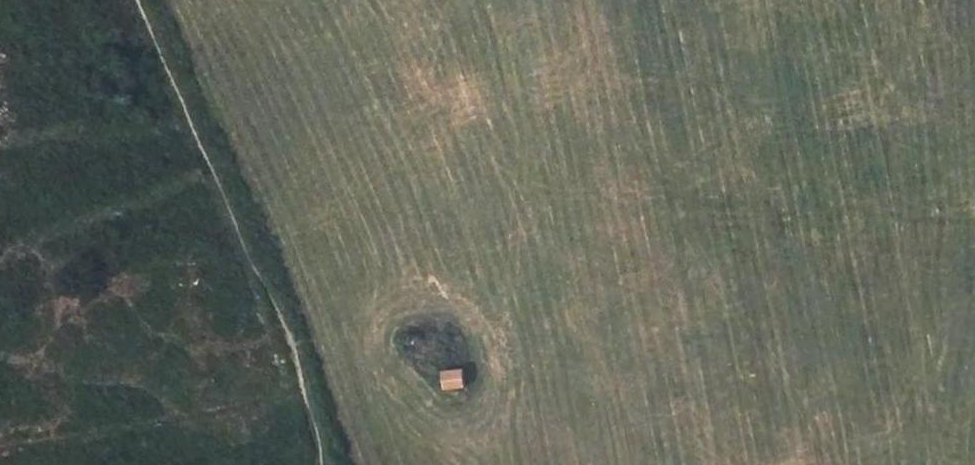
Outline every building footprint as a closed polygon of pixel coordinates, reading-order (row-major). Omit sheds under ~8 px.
[(439,372),(442,390),(462,387),(459,369),(439,372)]
